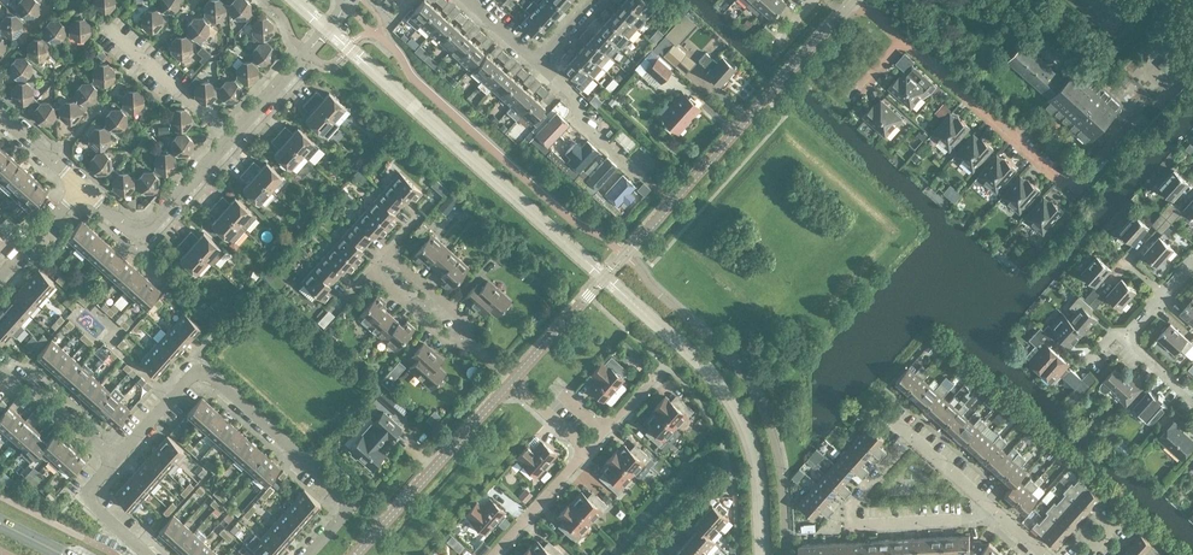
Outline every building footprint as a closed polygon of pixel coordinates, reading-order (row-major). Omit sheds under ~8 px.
[(17,2),(18,11),(15,14),(21,20),(24,16),(32,16),(38,9),(38,1),(37,0),(19,0),(17,2)] [(94,6),(100,12),(108,11),(114,5),(114,0),(93,0),(94,6)] [(158,6),(164,12),(173,11),(179,5),(178,0),(158,0),(158,6)] [(205,14),(211,19),(219,19),(225,12),(230,12),(229,4),(224,4),(220,0),(208,0),(204,5),(205,14)] [(229,4),(230,12),(236,18),(244,17),(248,20),(254,14),(250,11),(249,3),(247,0),(232,0),(229,4)] [(420,24),(434,8),(425,0),(424,0),(410,15),(420,24)] [(554,0),(541,0),(538,3),(554,17),(563,7),(554,0)] [(625,0),(624,0),(616,9),(637,28),(638,27),(640,27),(645,22),(645,19),(646,18),(625,0)] [(646,18),(655,8),(645,0),(625,0),(646,18)] [(770,0),(752,0),(748,5),(757,14),(770,0)] [(763,8),(773,17),(787,1),(786,0),(770,0),(763,8)] [(538,3),(530,13),(545,27),(554,17),(538,3)] [(161,15),(164,12),(158,6),(155,10),(147,10),(141,16),(141,25),(148,30),(156,30),(162,24),(161,15)] [(7,14),(6,15),(1,21),(1,29),(0,30),(0,35),(4,38),(7,35),(16,34),(21,28),(21,20),(15,14),(6,7),(7,14)] [(434,8),(420,24),(430,33),(444,17),(434,8)] [(605,17),(609,12),(605,8),(600,13),(605,17)] [(637,28),(616,9),(607,19),(628,38),(637,28)] [(458,20),(464,15),(460,11),(455,17),(458,20)] [(545,27),(530,13),(521,23),(536,37),(545,27)] [(605,17),(600,13),(596,18),(600,22),(605,17)] [(187,24),(188,32),(194,38),(193,38),(198,42),(202,42),(203,41),(203,37),(208,31),(207,23),(211,19),(205,14),(201,17),(193,17),(187,24)] [(257,18),(254,14),(248,20),(252,24),(252,32),(258,38),(267,37),(272,31),(272,23),(266,17),(257,18)] [(462,24),(467,18),(464,15),(458,20),(462,24)] [(444,17),(430,33),(440,41),(454,26),(444,17)] [(69,24),(64,25),(64,33),(69,33),(75,38),(84,38),(90,32),(89,23),(83,18),(74,18),(69,24)] [(44,34),(41,38),(47,43),(51,40),(59,39),(64,33),(64,25),(58,19),(49,19),(44,26),(44,34)] [(628,38),(607,19),(598,29),(618,47),(623,47),(628,41),(628,39),(628,38)] [(401,32),(405,28),(400,23),(396,28),(401,32)] [(454,26),(440,41),(449,50),(463,34),(454,26)] [(588,36),(592,31),(588,27),(583,32),(588,36)] [(656,41),(664,32),(658,27),(650,37),(656,41)] [(695,62),(685,53),(677,46),(688,34),(680,27),(659,51),(685,73),(695,62)] [(482,41),(487,35),(479,29),(474,34),(482,41)] [(618,47),(598,29),(590,38),(610,56),(618,47)] [(191,41),(193,38),(194,38),(188,32),(184,36),(176,36),(170,42),(171,51),(177,57),(185,56),(191,50),(191,41)] [(588,36),(583,32),(579,37),(583,41),(588,36)] [(463,34),(449,50),(459,59),(473,43),(463,34)] [(408,42),(417,46),(420,39),(410,35),(408,42)] [(267,37),(258,38),(259,43),(253,49),(253,57),(260,63),(268,62),(274,56),(273,48),(267,42),(267,37)] [(27,53),(24,57),(30,62),(31,62),(35,64),(39,64),(40,62),(40,58),(42,58),(48,52),(47,43),(41,38),(33,38),(27,44),(27,53)] [(610,56),(590,38),(581,48),(601,66),(610,56)] [(420,43),(415,48),(433,66),(438,61),(420,43)] [(473,43),(459,59),(469,68),(483,52),(473,43)] [(1019,69),(1050,97),(1066,80),(1066,79),(1065,80),(1037,55),(1025,43),(1009,60),(1019,69)] [(203,45),(199,50),(207,57),(211,52),(203,45)] [(570,56),(575,51),(570,47),(566,52),(570,56)] [(601,66),(581,48),(572,58),(594,77),(602,67),(601,66)] [(102,59),(107,54),(101,49),(97,54),(102,59)] [(501,58),(506,53),(502,49),(497,55),(501,58)] [(906,51),(897,61),(905,69),(915,59),(906,51)] [(570,56),(566,52),(561,57),(566,61),(570,56)] [(735,69),(722,57),(721,56),(717,62),(706,52),(699,60),(705,66),(707,63),(711,68),(707,73),(720,85),(735,69)] [(505,62),(510,56),(506,53),(501,58),(505,62)] [(486,55),(472,70),(482,79),(496,64),(486,55)] [(17,77),(17,82),(26,82),(25,77),(31,70),(30,62),(24,57),(16,57),(10,63),(11,72),(17,77)] [(250,61),(242,61),(238,58),(232,64),(236,68),(237,76),(243,81),(251,81),(257,75),(256,66),(260,63),(253,57),(250,61)] [(661,82),(671,70),(657,57),(647,69),(661,82)] [(594,77),(572,58),(563,68),(579,82),(576,84),(582,90),(594,77)] [(93,78),(90,82),(96,87),(100,84),(108,83),(114,77),(113,68),(107,63),(98,63),(93,70),(93,78)] [(487,93),(492,88),(506,72),(496,64),(482,79),(477,85),(487,93)] [(1080,65),(1066,80),(1050,97),(1045,103),(1041,100),(1035,106),(1039,109),(1038,110),(1046,102),(1047,103),(1046,104),(1047,105),(1048,104),(1053,108),(1052,109),(1052,110),(1053,109),(1088,141),(1090,139),(1093,140),(1098,135),(1097,131),(1102,126),(1103,127),(1104,126),(1102,125),(1109,119),(1110,120),(1110,119),(1109,118),(1114,113),(1117,114),(1122,109),(1121,105),(1123,104),(1080,65)] [(520,76),(525,70),(521,66),(516,72),(520,76)] [(524,79),(529,73),(525,70),(520,76),(524,79)] [(896,79),(889,88),(911,108),(922,96),(924,97),(930,93),(931,93),(907,70),(897,81),(896,80),(896,79)] [(506,72),(492,88),(501,97),(515,81),(506,72)] [(225,80),(219,87),(220,94),(226,100),(235,100),(240,94),(240,85),(243,81),(237,76),(233,80),(225,80)] [(215,95),(220,94),(219,87),(214,87),(208,81),(200,81),(194,88),(195,96),(201,102),(209,101),(215,95)] [(515,81),(501,97),(511,105),(525,90),(515,81)] [(26,82),(17,82),(12,88),(12,97),(18,102),(27,102),(30,105),(36,99),(32,96),(32,87),(26,82)] [(76,97),(73,100),(80,106),(83,102),(91,102),(97,96),(96,87),(90,82),(82,82),(76,88),(76,97)] [(543,96),(548,91),(541,84),(536,89),(543,96)] [(123,105),(120,108),(126,114),(129,110),(138,110),(143,103),(143,95),(137,89),(128,90),(123,96),(123,105)] [(316,90),(309,98),(339,124),(350,111),(329,92),(324,97),(316,90)] [(525,90),(511,105),(521,114),(535,98),(525,90)] [(678,132),(700,107),(683,92),(660,116),(678,132)] [(339,124),(309,98),(302,105),(310,112),(305,118),(321,132),(322,132),(327,137),(339,124)] [(546,115),(542,111),(545,107),(535,98),(521,114),(517,118),(527,127),(532,122),(537,126),(546,115)] [(40,102),(36,99),(30,105),(34,108),(35,117),(41,123),(49,122),(55,116),(54,107),(48,102),(40,102)] [(871,108),(863,116),(886,136),(897,124),(898,126),(905,121),(906,121),(881,99),(872,110),(871,109),(871,108)] [(59,107),(54,107),(55,116),(60,116),(66,121),(74,121),(80,114),(80,106),(73,100),(65,101),(59,107)] [(106,123),(103,127),(109,132),(112,129),(121,128),(127,122),(126,114),(120,108),(111,108),(106,115),(106,123)] [(177,129),(177,134),(185,133),(185,129),(191,122),(190,114),(184,108),(175,109),(170,115),(170,123),(177,129)] [(569,122),(557,111),(535,134),(548,146),(569,122)] [(951,112),(929,137),(929,138),(930,137),(937,141),(938,139),(950,150),(970,127),(962,120),(962,121),(961,122),(951,112)] [(284,125),(277,132),(307,159),(318,146),(297,127),(292,132),(284,125)] [(96,148),(96,153),(104,152),(104,147),(110,141),(109,132),(103,127),(95,127),(89,133),(89,142),(96,148)] [(1133,127),(1113,149),(1120,156),(1140,134),(1133,127)] [(307,159),(277,132),(271,140),(279,147),(274,153),(290,167),(291,167),(296,171),(307,159)] [(172,148),(169,152),(175,158),(178,154),(186,154),(192,147),(192,139),(185,133),(177,134),(171,140),(172,148)] [(974,133),(952,158),(953,158),(960,162),(962,160),(974,171),(994,148),(986,141),(985,141),(986,142),(985,143),(974,133)] [(384,160),(399,144),(390,137),(376,152),(384,160)] [(592,143),(576,160),(584,167),(599,149),(592,143)] [(9,155),(0,147),(0,164),(9,155)] [(552,148),(546,154),(566,172),(571,166),(552,148)] [(104,152),(96,153),(90,159),(91,167),(97,173),(105,172),(109,176),(114,169),(111,166),(111,158),(104,152)] [(155,167),(152,171),(158,176),(161,173),(170,172),(175,166),(175,158),(169,152),(160,152),(155,159),(155,167)] [(997,154),(975,179),(976,179),(984,183),(985,181),(997,192),(1017,169),(1009,162),(1009,163),(1008,164),(997,154)] [(18,163),(9,155),(0,164),(0,184),(18,163)] [(587,177),(597,187),(617,165),(607,156),(587,177)] [(253,160),(246,167),(270,189),(282,176),(266,162),(261,167),(253,160)] [(28,172),(18,163),(0,184),(0,186),(9,194),(14,188),(28,172)] [(270,189),(246,167),(239,175),(247,182),(243,188),(259,202),(270,189)] [(118,173),(114,169),(109,176),(113,179),(113,187),(119,193),(128,192),(133,186),(133,178),(127,172),(118,173)] [(1174,200),(1189,183),(1175,170),(1159,187),(1174,200)] [(138,178),(133,178),(133,186),(138,186),(145,192),(153,191),(159,185),(158,176),(152,171),(143,171),(138,178)] [(28,172),(14,188),(23,197),(38,181),(28,172)] [(400,172),(383,190),(401,206),(411,195),(416,200),(422,192),(400,172)] [(579,173),(574,179),(584,188),(589,182),(579,173)] [(623,174),(605,193),(617,205),(636,185),(623,174)] [(1021,175),(999,200),(1000,200),(1007,203),(1008,202),(1020,212),(1041,190),(1032,182),(1032,183),(1032,184),(1021,175)] [(445,193),(449,188),(437,179),(433,184),(445,193)] [(38,181),(23,197),(33,206),(48,190),(38,181)] [(645,194),(651,187),(644,181),(639,187),(645,194)] [(945,191),(957,200),(963,192),(951,182),(945,191)] [(597,189),(592,195),(604,206),(609,200),(597,189)] [(401,206),(383,190),(367,208),(389,228),(395,221),(391,217),(401,206)] [(452,192),(439,205),(447,213),(460,199),(452,192)] [(222,195),(215,202),(245,229),(256,216),(235,197),(230,202),(222,195)] [(1044,196),(1022,220),(1023,221),(1023,220),(1030,224),(1032,223),(1044,233),(1064,211),(1056,203),(1055,204),(1056,204),(1055,205),(1044,196)] [(133,207),(136,207),(143,207),(143,202),(142,202),(137,202),(136,198),(135,198),(135,197),(130,198),(127,202),(133,207)] [(1185,210),(1192,217),(1192,200),(1185,210)] [(245,229),(215,202),(208,210),(216,217),(211,223),(233,242),(245,229)] [(389,228),(367,208),(351,226),(368,242),(378,231),(383,235),(389,228)] [(1167,218),(1162,213),(1152,224),(1157,229),(1167,218)] [(1134,244),(1150,227),(1135,214),(1120,231),(1134,244)] [(315,218),(311,223),(316,228),(320,223),(315,218)] [(1167,218),(1157,229),(1163,234),(1172,223),(1167,218)] [(14,229),(4,219),(1,222),(0,222),(0,229),(7,236),(14,229)] [(82,220),(67,236),(77,245),(92,229),(82,220)] [(474,224),(473,230),(481,232),(483,226),(474,224)] [(351,226),(335,244),(357,264),(363,257),(359,253),(368,242),(351,226)] [(92,229),(77,245),(87,254),(101,238),(92,229)] [(190,230),(184,237),(213,264),(225,251),(203,232),(199,237),(190,230)] [(432,234),(412,256),(419,263),(424,258),(435,267),(450,250),(432,234)] [(1159,266),(1175,249),(1160,236),(1145,254),(1159,266)] [(213,264),(184,237),(177,245),(185,252),(180,258),(196,272),(207,259),(213,264)] [(101,238),(87,254),(97,263),(111,247),(101,238)] [(513,250),(512,249),(516,245),(510,239),(494,256),(501,263),(513,250)] [(357,264),(335,244),(319,262),(336,278),(346,267),(351,271),(357,264)] [(111,247),(97,263),(106,272),(121,255),(111,247)] [(450,250),(435,267),(446,277),(441,282),(448,289),(468,266),(450,250)] [(121,255),(106,272),(116,280),(131,264),(121,255)] [(1096,286),(1112,269),(1098,256),(1082,273),(1096,286)] [(41,266),(47,271),(50,267),(45,262),(41,266)] [(302,280),(325,300),(331,293),(326,289),(336,278),(319,262),(302,280)] [(131,264),(116,280),(126,289),(140,273),(131,264)] [(54,283),(38,269),(29,279),(45,293),(54,283)] [(140,273),(126,289),(136,298),(150,281),(140,273)] [(61,283),(64,279),(59,275),(56,279),(61,283)] [(68,275),(64,279),(61,283),(66,289),(70,284),(70,285),(74,280),(68,275)] [(277,278),(272,284),(277,288),(281,285),(280,282),(277,278)] [(1121,308),(1137,291),(1123,278),(1107,296),(1121,308)] [(45,293),(29,279),(20,288),(37,303),(45,293)] [(473,287),(464,297),(479,309),(479,308),(484,303),(497,315),(510,300),(488,280),(478,291),(473,287)] [(150,281),(136,298),(146,307),(160,291),(150,281)] [(37,303),(20,288),(12,298),(28,313),(37,303)] [(82,288),(75,296),(80,301),(84,296),(87,293),(82,288)] [(1094,289),(1084,299),(1090,304),(1099,293),(1094,289)] [(121,308),(129,299),(123,293),(114,302),(121,308)] [(1099,293),(1090,304),(1093,307),(1095,309),(1105,298),(1099,293)] [(358,316),(376,333),(392,315),(381,305),(385,301),(378,294),(358,316)] [(1077,312),(1070,319),(1070,320),(1084,332),(1083,332),(1086,334),(1087,333),(1094,330),(1092,327),(1098,320),(1089,312),(1093,307),(1090,304),(1084,299),(1080,295),(1070,307),(1077,312)] [(84,296),(80,301),(86,306),(90,302),(84,296)] [(28,313),(12,298),(3,308),(19,322),(28,313)] [(163,302),(159,298),(154,303),(158,307),(163,302)] [(1181,313),(1192,324),(1192,299),(1181,313)] [(78,304),(74,300),(68,306),(73,310),(78,304)] [(213,313),(219,306),(213,301),(207,307),(213,313)] [(105,302),(101,306),(106,311),(110,307),(105,302)] [(158,307),(154,303),(149,308),(154,312),(158,307)] [(110,307),(106,311),(111,316),(115,312),(110,307)] [(3,308),(0,311),(0,323),(10,332),(19,322),(3,308)] [(184,312),(175,322),(191,336),(200,326),(184,312)] [(1049,324),(1044,330),(1055,340),(1060,335),(1071,346),(1083,332),(1084,332),(1070,320),(1070,319),(1064,314),(1052,327),(1049,324)] [(56,320),(60,324),(65,319),(60,315),(56,320)] [(403,325),(392,315),(376,333),(394,349),(415,327),(407,320),(403,325)] [(136,323),(141,327),(146,321),(141,317),(136,323)] [(69,319),(65,324),(71,329),(75,325),(69,319)] [(120,324),(126,329),(130,325),(124,319),(120,324)] [(51,325),(56,329),(60,324),(56,320),(51,325)] [(191,336),(175,322),(166,332),(182,346),(191,336)] [(0,323),(0,341),(1,342),(10,332),(0,323)] [(136,323),(132,328),(136,332),(141,327),(136,323)] [(334,328),(330,324),(324,331),(331,335),(333,332),(334,328)] [(1175,353),(1188,339),(1171,324),(1158,338),(1175,353)] [(1044,330),(1041,327),(1041,326),(1029,339),(1035,345),(1025,356),(1030,361),(1042,372),(1058,353),(1050,346),(1055,340),(1044,330)] [(89,337),(83,332),(80,337),(85,341),(89,337)] [(182,346),(166,332),(157,341),(174,356),(182,346)] [(38,339),(43,343),(47,338),(43,334),(38,339)] [(89,337),(85,341),(90,346),(94,342),(89,337)] [(127,343),(122,338),(117,344),(122,348),(127,343)] [(34,345),(38,348),(43,343),(38,339),(34,345)] [(51,339),(37,355),(47,364),(61,348),(51,339)] [(157,341),(149,351),(165,366),(174,356),(157,341)] [(424,342),(415,352),(407,361),(411,365),(409,367),(432,387),(445,373),(431,361),(437,355),(437,356),(438,355),(424,342)] [(931,343),(927,348),(932,352),(936,348),(931,343)] [(112,350),(107,345),(103,349),(108,354),(112,350)] [(61,348),(47,364),(57,372),(71,356),(61,348)] [(112,350),(108,354),(114,359),(118,355),(112,350)] [(165,366),(149,351),(140,361),(156,376),(165,366)] [(1070,364),(1058,353),(1042,372),(1053,382),(1060,374),(1065,378),(1071,371),(1070,371),(1066,367),(1070,364)] [(26,354),(21,359),(25,363),(30,357),(26,354)] [(363,359),(358,355),(355,358),(360,363),(363,359)] [(71,356),(57,372),(66,381),(81,365),(71,356)] [(602,362),(592,373),(598,379),(590,387),(604,400),(623,378),(609,366),(608,367),(602,362)] [(132,367),(126,363),(122,367),(128,372),(132,367)] [(81,365),(66,381),(76,390),(91,374),(81,365)] [(910,366),(897,381),(907,390),(926,369),(922,366),(916,372),(910,366)] [(132,367),(128,372),(133,376),(137,372),(132,367)] [(1127,404),(1142,388),(1130,377),(1128,379),(1115,368),(1102,382),(1101,385),(1100,388),(1102,390),(1105,392),(1107,391),(1110,389),(1112,387),(1117,392),(1115,395),(1121,400),(1121,399),(1127,404)] [(397,375),(391,369),(381,381),(387,386),(397,375)] [(926,369),(907,390),(917,399),(930,384),(924,379),(930,373),(926,369)] [(1079,400),(1089,388),(1091,386),(1072,369),(1070,371),(1071,371),(1065,378),(1076,388),(1071,393),(1079,400)] [(91,374),(76,390),(86,399),(100,382),(91,374)] [(969,377),(956,393),(961,398),(975,382),(969,377)] [(142,384),(148,389),(152,385),(146,380),(142,384)] [(100,382),(86,399),(96,407),(110,391),(100,382)] [(930,384),(917,399),(926,407),(945,386),(941,383),(935,389),(930,384)] [(945,386),(926,407),(936,416),(949,402),(944,397),(950,390),(945,386)] [(378,396),(390,407),(398,399),(385,388),(378,396)] [(1152,423),(1167,406),(1162,401),(1164,398),(1159,394),(1157,397),(1150,390),(1134,408),(1142,414),(1141,415),(1145,419),(1146,418),(1152,423)] [(110,391),(96,407),(105,416),(120,400),(110,391)] [(665,395),(654,408),(675,426),(685,414),(687,416),(693,410),(682,400),(676,406),(665,395)] [(17,396),(0,415),(0,426),(5,430),(19,414),(14,409),(22,400),(17,396)] [(201,397),(187,413),(197,422),(212,406),(201,397)] [(120,400),(105,416),(115,425),(130,409),(120,400)] [(949,402),(936,416),(946,425),(965,403),(961,400),(955,407),(949,402)] [(965,403),(946,425),(955,434),(969,419),(963,414),(969,407),(965,403)] [(212,406),(197,422),(207,431),(221,415),(212,406)] [(675,426),(654,408),(656,410),(645,422),(654,430),(649,436),(661,446),(666,440),(664,438),(675,426)] [(1192,447),(1192,440),(1178,426),(1185,418),(1174,409),(1161,423),(1167,429),(1159,438),(1182,459),(1192,447)] [(439,414),(434,410),(430,414),(435,419),(439,414)] [(25,420),(19,414),(5,430),(14,439),(37,414),(33,411),(25,420)] [(371,468),(384,453),(377,447),(380,443),(381,444),(388,436),(390,438),(401,427),(384,411),(373,423),(376,426),(366,437),(363,434),(350,449),(352,451),(350,453),(356,458),(358,456),(371,468)] [(41,418),(37,414),(14,439),(24,448),(39,432),(33,427),(41,418)] [(221,415),(207,431),(217,440),(231,424),(221,415)] [(969,419),(955,434),(965,442),(984,421),(980,417),(974,424),(969,419)] [(984,421),(965,442),(975,451),(988,436),(982,431),(988,425),(984,421)] [(231,424),(217,440),(226,449),(241,432),(231,424)] [(41,449),(56,431),(59,428),(55,425),(44,437),(39,432),(24,448),(20,453),(30,461),(41,449)] [(885,438),(870,425),(861,435),(884,455),(887,452),(879,444),(885,438)] [(179,434),(174,429),(170,433),(175,438),(179,434)] [(49,459),(69,437),(66,435),(64,438),(56,431),(41,449),(41,456),(45,459),(49,459)] [(241,432),(226,449),(236,457),(251,441),(241,432)] [(183,450),(167,435),(158,446),(174,460),(183,450)] [(884,455),(861,435),(852,445),(867,458),(873,452),(881,459),(884,455)] [(988,436),(975,451),(984,460),(1004,438),(1000,435),(994,442),(988,436)] [(61,465),(76,449),(69,442),(71,439),(69,437),(49,459),(47,461),(57,470),(61,465)] [(1004,438),(984,460),(994,468),(1007,454),(1002,449),(1008,442),(1004,438)] [(251,441),(236,457),(246,466),(260,450),(251,441)] [(534,450),(528,444),(517,456),(523,462),(522,463),(536,475),(555,453),(542,441),(534,450)] [(188,442),(184,446),(189,450),(193,446),(188,442)] [(617,449),(612,455),(632,474),(643,462),(645,464),(651,458),(639,447),(634,453),(624,445),(619,451),(617,449)] [(867,458),(852,445),(844,454),(867,475),(870,471),(862,464),(867,458)] [(174,460),(158,446),(149,455),(166,470),(174,460)] [(193,446),(189,450),(195,455),(199,451),(193,446)] [(76,449),(61,465),(71,474),(89,455),(86,452),(83,455),(76,449)] [(260,450),(246,466),(256,475),(270,458),(260,450)] [(1007,454),(994,468),(1004,477),(1023,456),(1019,452),(1013,459),(1007,454)] [(867,475),(844,454),(835,464),(850,477),(855,471),(863,479),(867,475)] [(166,470),(149,455),(141,465),(157,479),(166,470)] [(632,474),(612,455),(606,461),(608,463),(602,469),(612,477),(607,483),(618,494),(624,488),(622,486),(632,474)] [(1023,456),(1004,477),(1013,486),(1014,486),(1019,480),(1020,481),(1028,472),(1022,466),(1028,460),(1023,456)] [(1067,465),(1057,456),(1053,461),(1062,470),(1067,465)] [(270,458),(256,475),(266,484),(280,467),(270,458)] [(208,459),(204,463),(209,468),(213,464),(208,459)] [(213,464),(209,468),(214,473),(218,468),(213,464)] [(850,477),(835,464),(826,474),(849,494),(852,491),(844,483),(850,477)] [(157,479),(141,465),(132,475),(148,489),(157,479)] [(207,471),(203,467),(197,473),(202,477),(207,471)] [(283,470),(278,476),(282,480),(287,474),(283,470)] [(25,476),(35,485),(39,481),(42,478),(37,473),(34,476),(29,471),(25,476)] [(849,494),(826,474),(818,483),(832,497),(838,491),(846,498),(849,494)] [(148,489),(132,475),(123,484),(139,499),(148,489)] [(1014,486),(1013,486),(1006,494),(1016,503),(1035,482),(1031,478),(1025,485),(1020,481),(1019,480),(1014,486)] [(1072,483),(1068,487),(1092,509),(1101,499),(1079,479),(1074,485),(1072,483)] [(277,489),(280,486),(275,481),(272,484),(277,489)] [(189,491),(194,486),(190,482),(185,487),(189,491)] [(1035,482),(1016,503),(1026,512),(1039,498),(1033,492),(1039,485),(1035,482)] [(832,497),(818,483),(809,493),(832,513),(835,510),(827,502),(832,497)] [(139,499),(123,484),(114,495),(130,509),(139,499)] [(201,495),(205,491),(199,485),(195,490),(201,495)] [(274,489),(270,485),(265,490),(270,494),(274,489)] [(518,494),(524,499),(531,491),(525,486),(518,494)] [(189,491),(185,487),(180,492),(184,496),(189,491)] [(1092,509),(1068,487),(1064,492),(1066,494),(1061,499),(1083,518),(1092,509)] [(218,497),(222,493),(217,488),(213,493),(218,497)] [(304,489),(295,499),(312,514),(321,504),(304,489)] [(50,490),(46,495),(52,500),(56,496),(50,490)] [(270,494),(265,490),(260,495),(265,499),(270,494)] [(591,501),(582,492),(571,504),(569,502),(569,503),(590,521),(600,509),(602,511),(608,505),(596,495),(591,501)] [(218,497),(223,502),(227,498),(222,493),(218,497)] [(820,510),(828,517),(832,513),(809,493),(800,503),(815,516),(820,510)] [(215,507),(219,503),(214,498),(210,503),(215,507)] [(471,520),(485,532),(504,510),(490,498),(482,507),(478,503),(468,515),(472,519),(471,520)] [(295,499),(287,509),(303,523),(312,514),(295,499)] [(1083,518),(1061,499),(1057,504),(1055,502),(1051,507),(1074,528),(1083,518)] [(172,510),(177,505),(172,501),(167,506),(172,510)] [(712,504),(703,514),(719,529),(728,519),(718,510),(720,508),(720,502),(714,502),(712,504)] [(220,512),(224,508),(219,503),(215,507),(220,512)] [(590,521),(569,503),(558,515),(567,523),(557,535),(570,547),(581,535),(579,533),(590,521)] [(257,508),(252,504),(248,509),(252,513),(257,508)] [(236,505),(232,510),(238,515),(242,511),(236,505)] [(172,510),(167,506),(163,512),(167,516),(172,510)] [(1074,528),(1051,507),(1046,512),(1048,513),(1044,518),(1066,538),(1074,528)] [(252,513),(248,509),(243,514),(247,519),(252,513)] [(287,509),(278,519),(294,533),(303,523),(287,509)] [(173,514),(159,530),(169,539),(183,523),(173,514)] [(719,529),(703,514),(694,524),(714,542),(715,542),(711,538),(719,529)] [(1066,538),(1044,518),(1039,523),(1037,521),(1033,526),(1056,548),(1066,538)] [(278,519),(269,528),(285,543),(294,533),(278,519)] [(155,521),(150,526),(154,530),(159,525),(155,521)] [(183,523),(169,539),(178,548),(193,532),(183,523)] [(235,523),(230,529),(234,533),(239,527),(235,523)] [(714,542),(694,524),(698,528),(690,538),(706,552),(714,542)] [(224,537),(228,532),(223,527),(218,532),(224,537)] [(285,543),(269,528),(260,538),(276,553),(285,543)] [(178,548),(186,554),(190,554),(203,541),(193,532),(178,548)] [(229,542),(233,537),(228,532),(224,537),(229,542)] [(956,536),(957,554),(974,554),(979,541),(978,540),(970,541),(970,535),(956,536)] [(1133,545),(1144,554),(1162,554),(1163,554),(1142,535),(1133,545)] [(943,537),(944,554),(957,554),(956,536),(943,537)] [(930,538),(931,554),(944,554),(943,537),(930,538)] [(251,548),(259,554),(274,554),(276,553),(260,538),(251,548)] [(490,544),(483,538),(474,550),(481,554),(490,544)] [(690,538),(681,547),(689,554),(703,554),(706,552),(690,538)] [(917,538),(904,539),(905,554),(918,554),(917,538)] [(917,538),(918,554),(931,554),(930,538),(917,538)] [(891,540),(892,554),(905,554),(904,539),(891,540)] [(865,541),(866,554),(879,554),(878,540),(865,541)] [(878,540),(879,554),(892,554),(891,540),(878,540)] [(190,554),(207,554),(212,549),(203,541),(190,554)] [(525,552),(529,554),(563,554),(564,554),(552,544),(547,549),(537,541),(532,547),(530,545),(525,552)] [(852,542),(853,554),(866,554),(865,541),(852,542)] [(979,541),(974,554),(996,554),(1000,551),(989,542),(985,547),(979,541)] [(839,543),(839,554),(853,554),(852,542),(839,543)] [(826,543),(813,544),(814,554),(827,554),(826,543)] [(826,543),(827,554),(839,554),(839,543),(826,543)] [(813,544),(799,545),(800,554),(814,554),(813,544)] [(243,554),(247,549),(242,545),(238,549),(243,554)] [(1133,545),(1124,554),(1125,554),(1144,554),(1133,545)]
